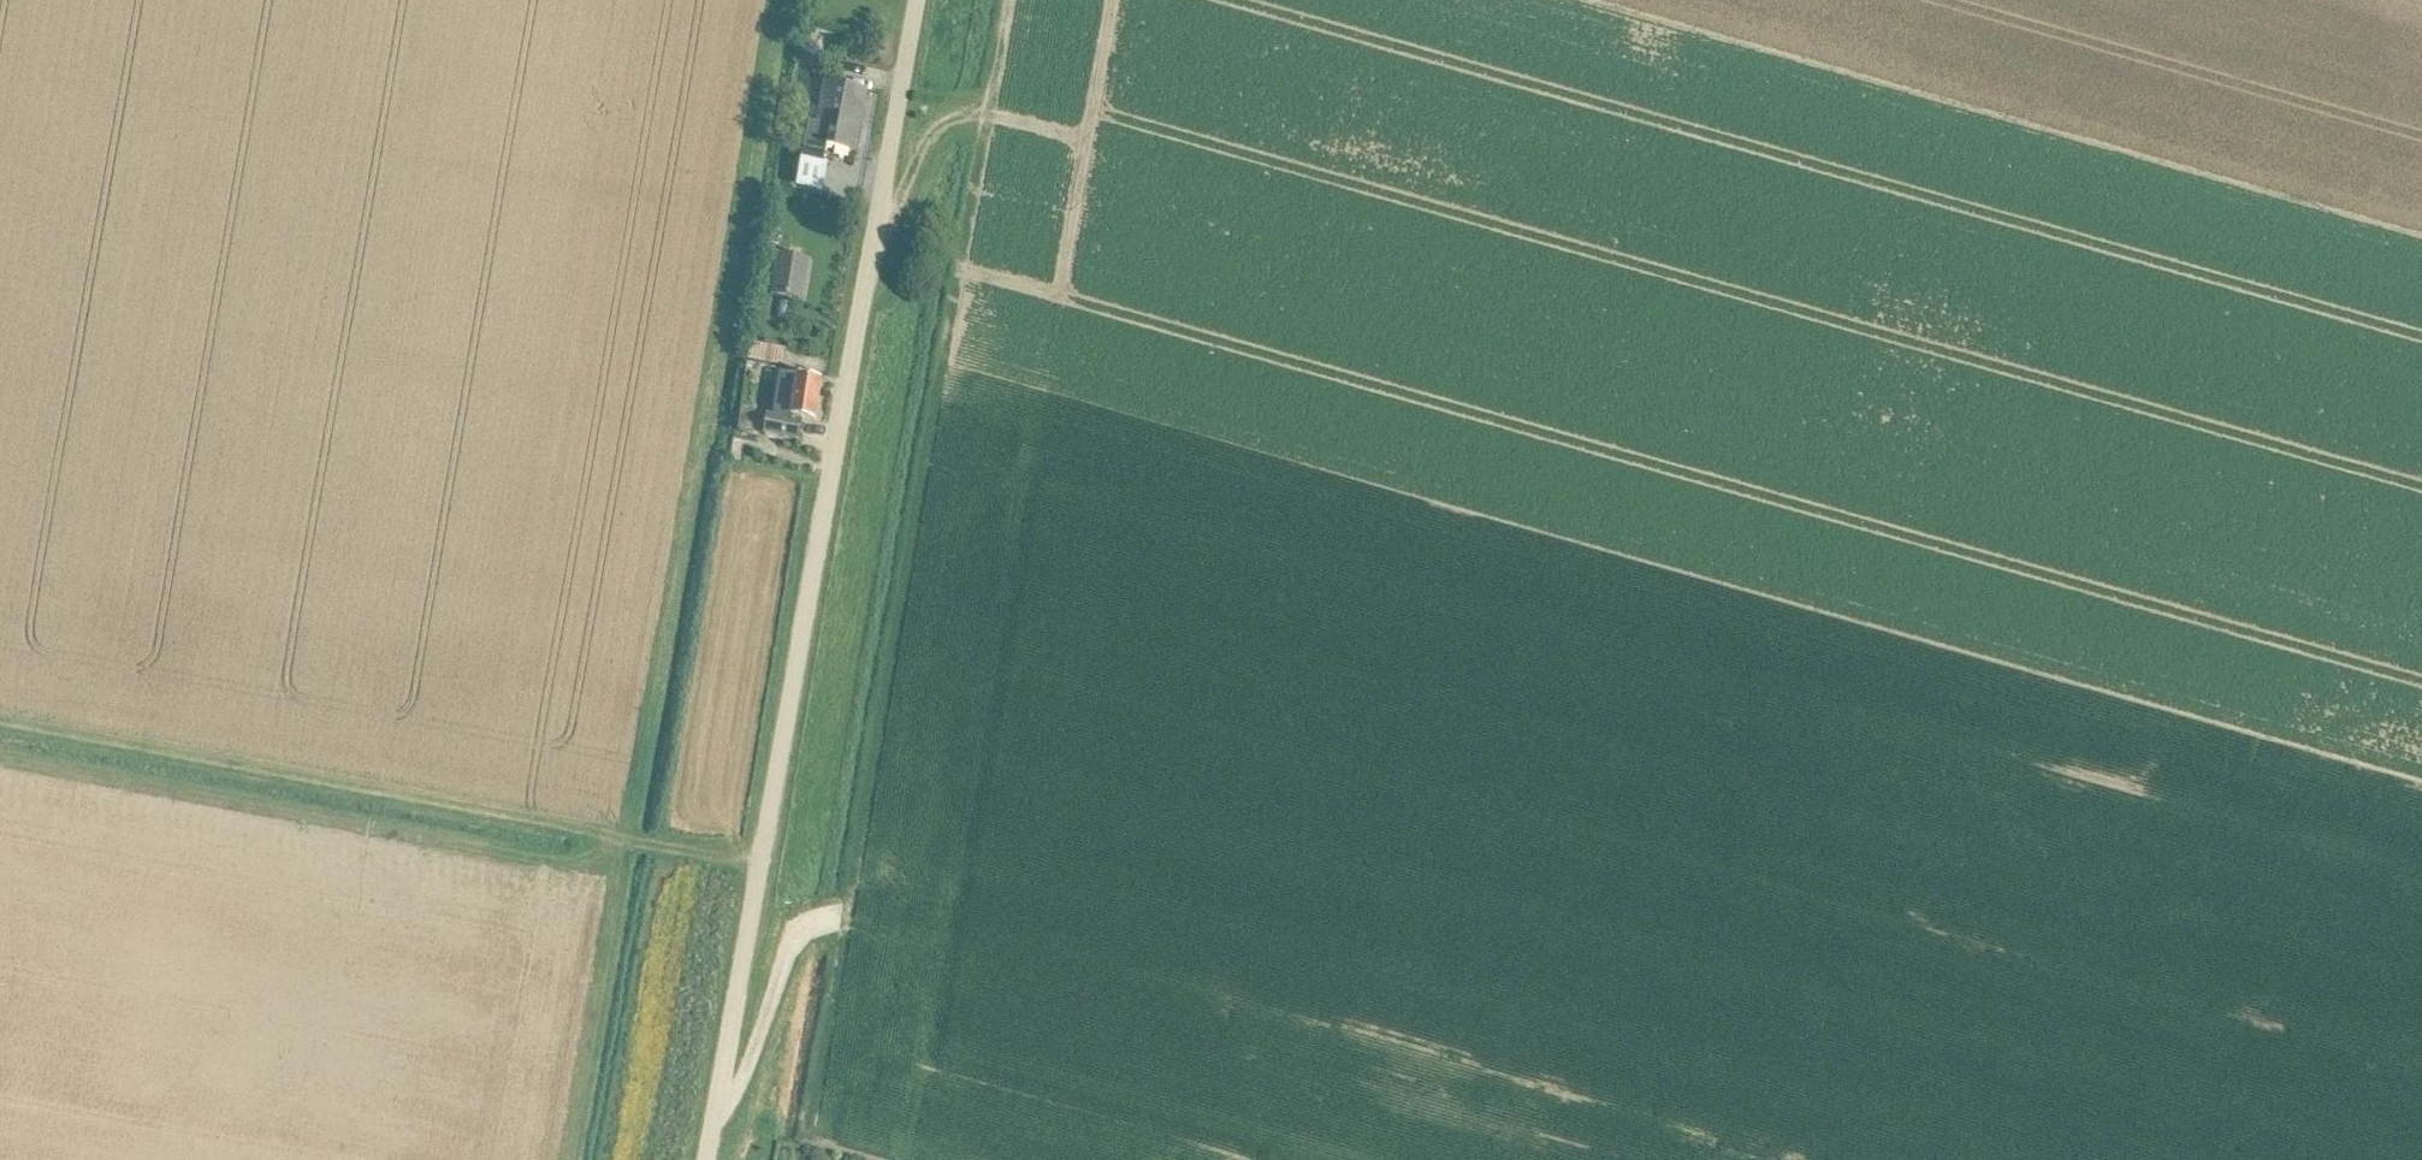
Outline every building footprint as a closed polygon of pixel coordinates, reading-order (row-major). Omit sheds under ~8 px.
[(808,29),(804,47),(803,53),(839,60),(843,36),(808,29)] [(807,143),(803,160),(824,164),(828,146),(855,151),(867,91),(843,87),(828,83),(820,123),(810,121),(806,143),(807,143)] [(801,297),(808,260),(778,254),(771,292),(801,297)] [(785,366),(787,350),(751,345),(749,361),(785,366)] [(816,420),(822,382),(781,375),(774,420),(768,419),(766,436),(799,441),(802,423),(799,423),(800,418),(816,420)] [(743,460),(747,439),(734,436),(730,458),(743,460)]
